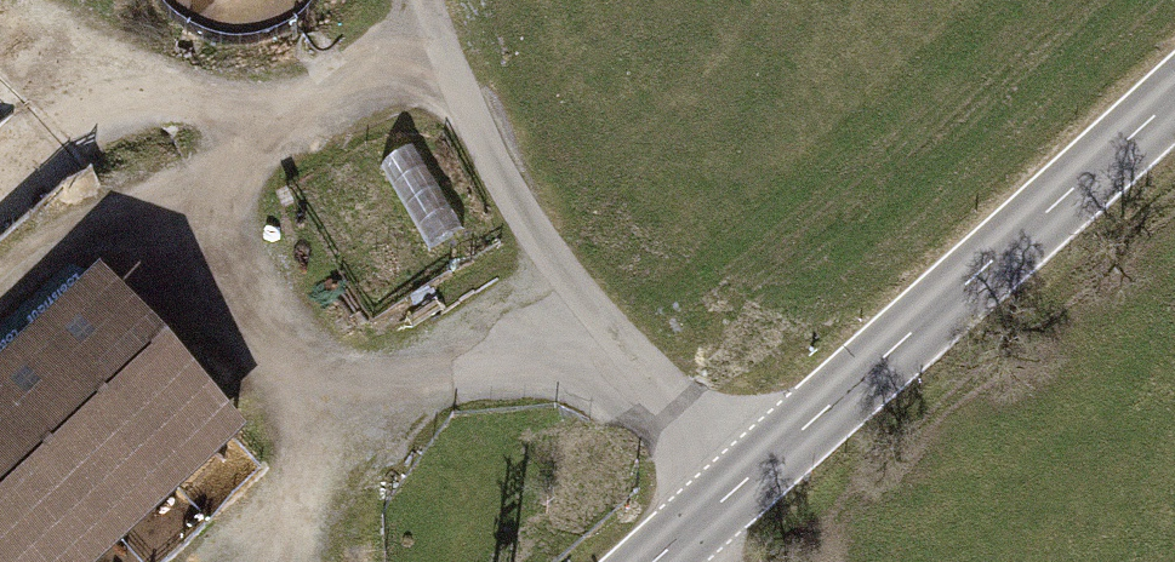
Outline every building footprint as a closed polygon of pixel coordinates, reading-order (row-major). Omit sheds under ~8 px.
[(11,230),(0,217),(0,240),(11,230)] [(0,375),(0,561),(95,561),(234,435),(97,287),(0,375)]
